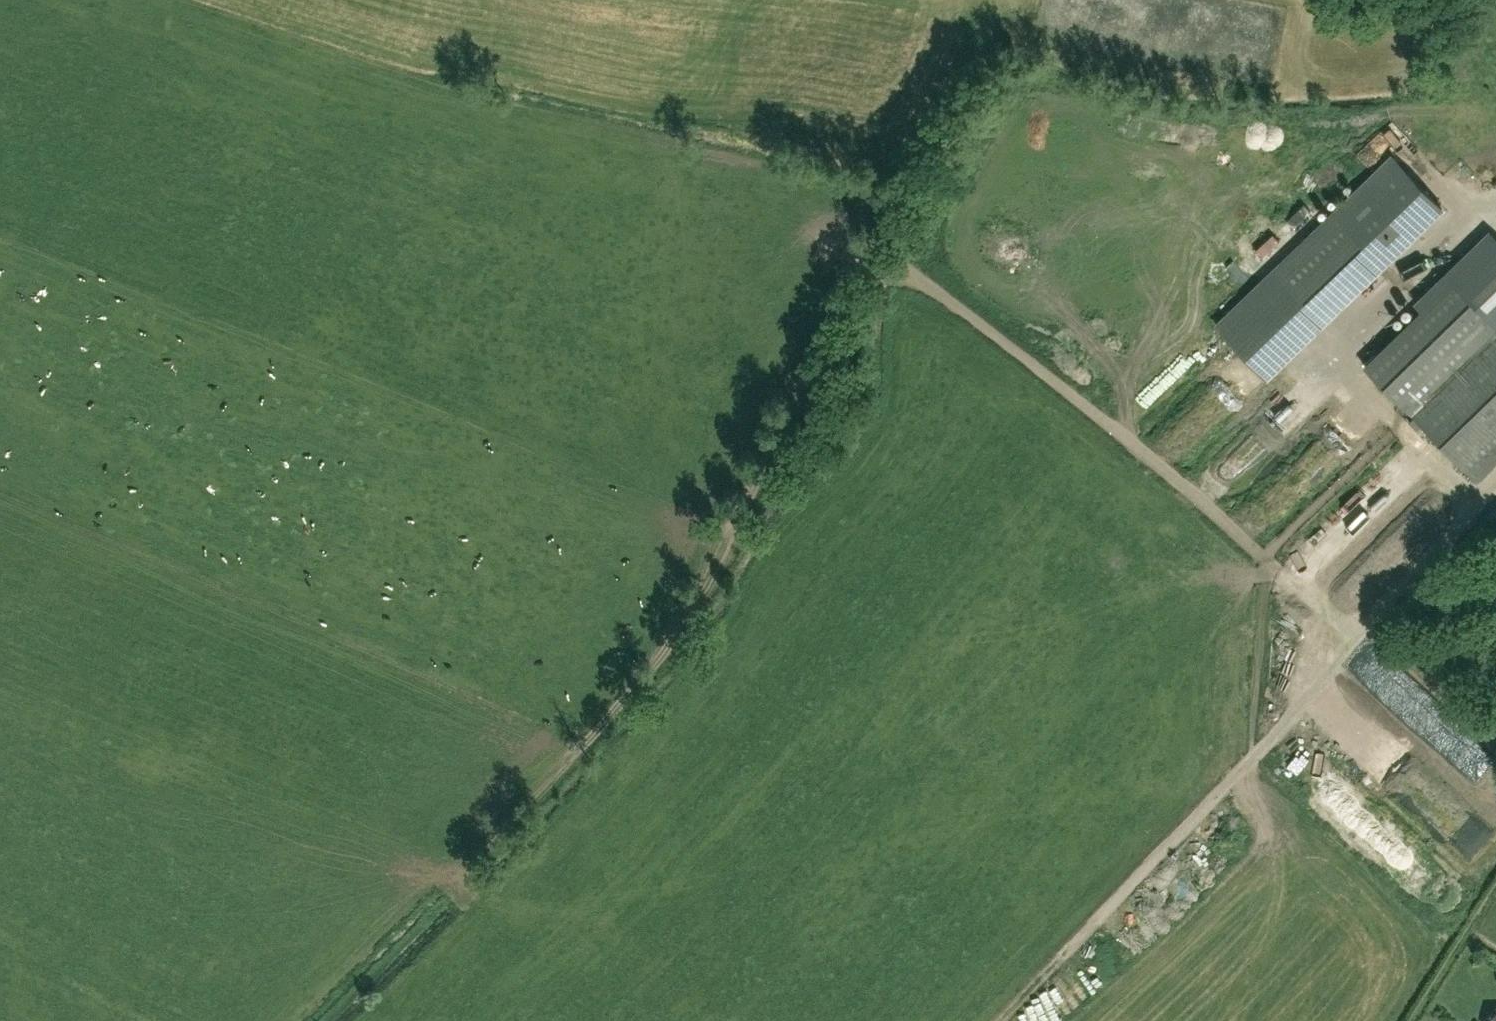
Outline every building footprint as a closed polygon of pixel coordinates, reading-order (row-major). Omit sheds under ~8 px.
[(1314,310),(1383,265),(1442,208),(1394,158),(1219,327),(1256,366),(1314,310)] [(1495,455),(1495,323),(1495,322),(1495,239),(1490,233),(1416,305),(1420,310),(1363,365),(1473,478),(1495,455)] [(1125,915),(1141,935),(1155,924),(1139,904),(1125,915)]
